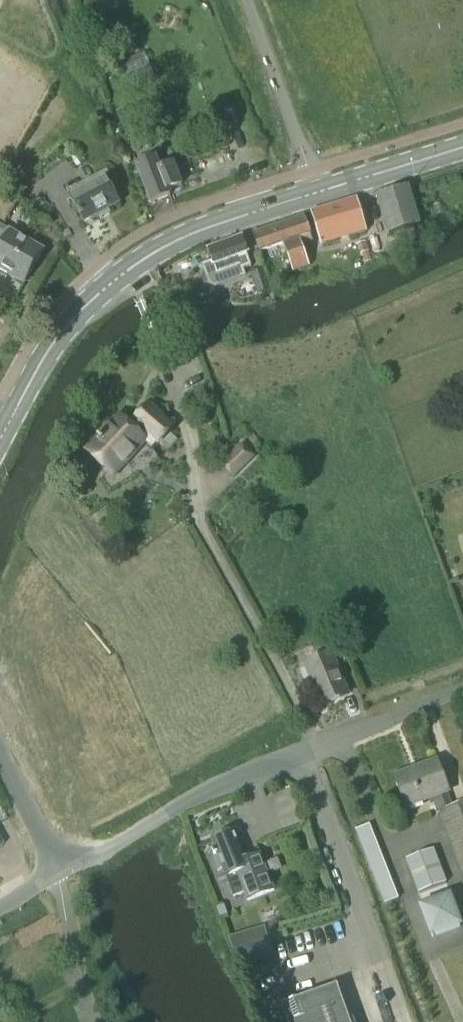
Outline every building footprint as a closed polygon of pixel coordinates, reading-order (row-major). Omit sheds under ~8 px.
[(144,53),(121,63),(131,87),(154,77),(144,53)] [(131,107),(117,112),(124,131),(139,125),(131,107)] [(136,167),(150,203),(170,195),(168,189),(180,184),(172,165),(176,163),(172,152),(136,167)] [(104,178),(70,198),(84,222),(118,202),(104,178)] [(408,186),(377,196),(389,235),(420,225),(408,186)] [(356,198),(310,212),(320,244),(366,230),(356,198)] [(440,203),(433,205),(436,214),(443,212),(440,203)] [(310,266),(302,246),(313,242),(304,215),(252,234),(258,250),(283,242),(293,272),(310,266)] [(25,285),(45,249),(0,224),(0,271),(25,285)] [(212,260),(202,264),(209,283),(215,286),(245,275),(242,268),(250,265),(247,255),(248,255),(241,237),(208,248),(212,260)] [(365,241),(358,243),(361,252),(362,252),(365,262),(371,260),(368,250),(365,241)] [(264,269),(251,274),(258,294),(271,289),(264,269)] [(167,449),(176,439),(167,431),(169,428),(147,407),(129,427),(118,417),(88,450),(113,474),(150,434),(157,441),(158,440),(167,449)] [(235,476),(256,456),(242,442),(221,463),(235,476)] [(271,469),(269,474),(273,478),(278,477),(280,472),(276,468),(271,469)] [(336,651),(330,635),(311,643),(317,659),(304,664),(320,704),(347,693),(332,653),(336,651)] [(437,760),(394,776),(406,808),(432,798),(437,811),(452,806),(447,794),(449,793),(437,760)] [(437,811),(437,812),(440,811),(462,874),(462,802),(452,806),(437,811)] [(369,823),(355,829),(384,904),(398,899),(369,823)] [(225,869),(230,882),(234,894),(244,890),(247,899),(273,889),(259,854),(245,858),(234,831),(211,840),(217,856),(211,858),(216,871),(222,869),(222,870),(225,869)] [(433,848),(405,859),(418,893),(446,882),(433,848)] [(418,905),(431,937),(462,925),(462,924),(451,892),(418,905)] [(223,905),(215,908),(219,917),(226,914),(223,905)] [(236,965),(275,954),(270,938),(232,949),(236,965)] [(281,1005),(286,1021),(350,1021),(337,985),(281,1005)]
